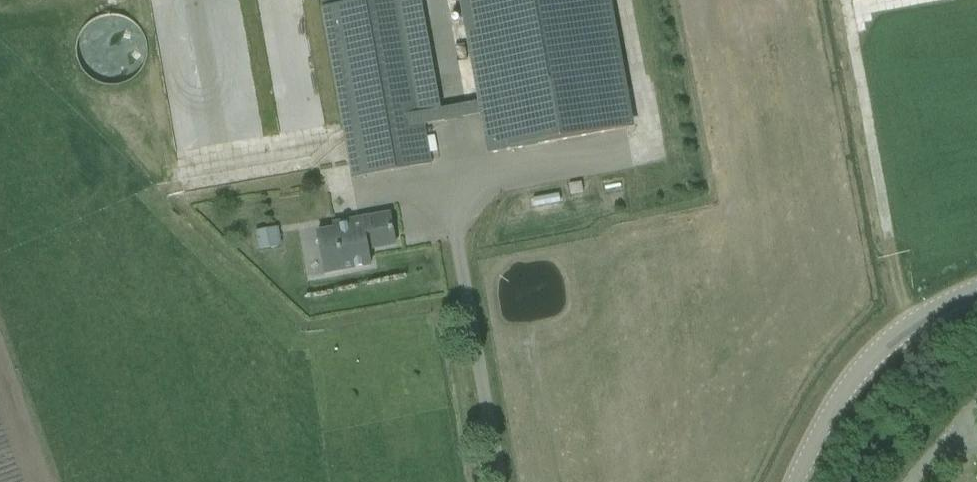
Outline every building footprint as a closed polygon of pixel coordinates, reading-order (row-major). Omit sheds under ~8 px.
[(422,113),(402,0),(361,0),(322,7),(353,178),(432,164),(424,124),(422,113)] [(422,113),(424,124),(482,114),(485,126),(491,154),(538,145),(630,128),(607,0),(463,0),(481,103),(422,113)] [(146,52),(147,46),(146,40),(144,33),(141,29),(137,24),(131,19),(126,17),(119,15),(113,15),(106,16),(102,17),(97,20),(92,25),(89,29),(86,34),(84,40),(84,47),(84,52),(87,59),(90,65),(94,69),(100,74),(105,76),(111,77),(117,78),(122,77),(127,75),(133,72),(137,69),(141,63),(144,59),(146,52)] [(569,185),(571,195),(583,193),(581,182),(569,185)] [(533,199),(535,208),(561,203),(559,194),(533,199)] [(334,224),(335,229),(318,232),(325,274),(371,266),(367,248),(374,247),(375,249),(395,245),(390,214),(334,224)] [(270,247),(267,229),(255,231),(258,249),(270,247)]
